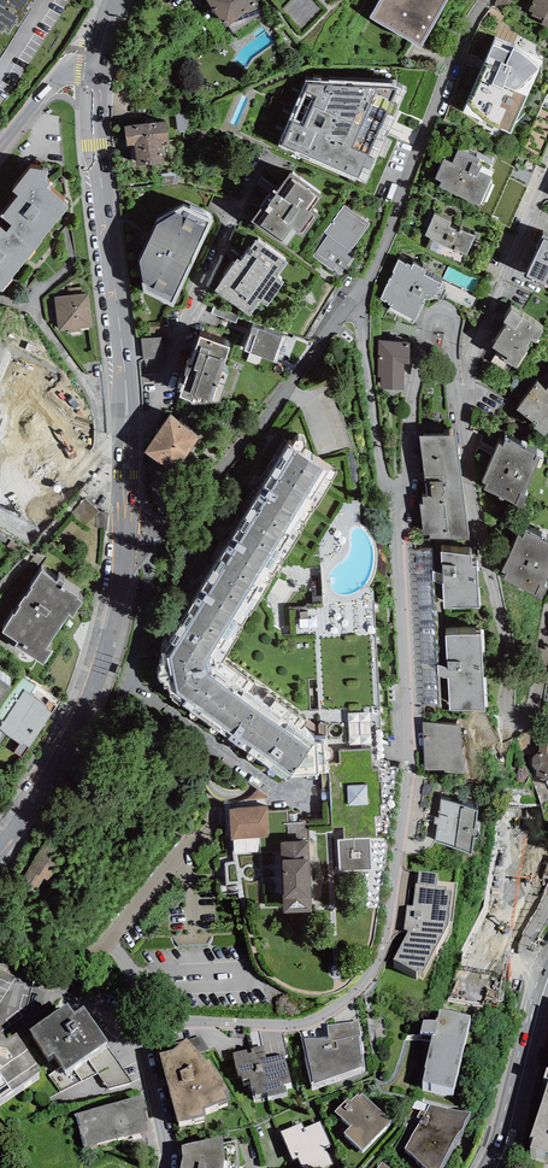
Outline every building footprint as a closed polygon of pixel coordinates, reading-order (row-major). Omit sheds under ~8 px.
[(11,36),(34,0),(0,0),(0,30),(11,36)] [(226,28),(228,26),(234,33),(264,13),(255,0),(207,0),(226,28)] [(369,16),(420,46),(447,0),(379,0),(369,16)] [(527,13),(547,23),(547,0),(533,0),(527,13)] [(543,60),(495,39),(463,111),(511,133),(543,60)] [(305,84),(278,145),(357,179),(363,167),(370,170),(375,159),(367,156),(386,113),(393,116),(398,105),(390,102),(397,88),(305,84)] [(191,111),(175,113),(177,131),(187,130),(191,111)] [(167,121),(125,127),(127,146),(134,145),(137,165),(164,162),(162,141),(170,140),(167,121)] [(211,128),(198,124),(196,130),(201,132),(197,144),(205,146),(211,128)] [(480,203),(492,175),(494,172),(489,170),(492,164),(459,148),(453,162),(443,158),(434,177),(441,180),(439,185),(480,203)] [(48,171),(31,169),(13,192),(18,196),(1,217),(12,226),(10,228),(36,249),(70,207),(47,188),(50,184),(47,181),(48,171)] [(161,174),(162,186),(173,184),(173,183),(176,173),(161,174)] [(322,195),(290,173),(277,191),(274,189),(251,221),(286,247),(296,233),(303,238),(319,215),(312,210),(322,195)] [(370,224),(344,205),(324,233),(328,236),(313,256),(333,271),(333,270),(340,274),(345,268),(347,270),(349,266),(347,265),(354,255),(350,251),(370,224)] [(183,206),(155,221),(138,260),(143,293),(173,307),(213,220),(183,206)] [(467,254),(475,235),(460,229),(459,231),(449,226),(451,221),(434,213),(425,233),(431,236),(430,237),(467,254)] [(10,228),(6,233),(0,228),(0,293),(36,249),(10,228)] [(542,235),(536,247),(539,248),(526,274),(547,285),(547,238),(542,235)] [(289,263),(257,240),(241,262),(237,259),(215,290),(250,316),(261,302),(267,306),(285,282),(279,277),(289,263)] [(391,304),(388,310),(413,322),(422,303),(423,304),(428,295),(434,298),(442,282),(424,274),(426,269),(413,263),(412,265),(406,262),(406,264),(398,260),(379,299),(391,304)] [(332,280),(334,276),(318,265),(315,269),(332,280)] [(329,306),(334,298),(317,288),(312,296),(329,306)] [(81,332),(81,328),(92,327),(88,294),(54,297),(58,331),(69,330),(69,333),(81,332)] [(324,315),(329,306),(312,296),(307,305),(324,315)] [(319,323),(324,315),(307,305),(302,313),(319,323)] [(239,315),(213,306),(211,314),(236,323),(239,315)] [(543,329),(511,309),(504,320),(507,322),(492,346),(508,356),(506,360),(516,367),(529,346),(527,345),(531,339),(535,341),(543,329)] [(314,331),(319,323),(302,313),(297,321),(314,331)] [(309,340),(314,331),(297,321),(292,330),(309,340)] [(167,327),(150,328),(150,337),(168,336),(167,327)] [(253,328),(245,351),(274,362),(283,338),(253,328)] [(229,347),(200,336),(190,364),(187,363),(183,375),(185,376),(178,397),(191,402),(191,403),(219,402),(229,374),(222,368),(229,347)] [(163,337),(141,339),(143,360),(165,358),(163,337)] [(410,341),(378,341),(377,388),(403,389),(404,362),(410,362),(410,341)] [(0,387),(0,394),(31,412),(54,373),(22,354),(14,367),(7,363),(0,374),(0,376),(5,379),(0,387)] [(546,388),(537,382),(517,408),(537,424),(533,427),(544,436),(547,431),(547,386),(546,388)] [(200,435),(169,414),(144,451),(175,472),(200,435)] [(456,433),(420,437),(428,499),(423,499),(423,504),(420,504),(424,537),(430,536),(430,542),(468,538),(456,433)] [(537,453),(505,439),(502,445),(498,443),(482,481),(487,483),(484,490),(522,506),(527,494),(524,493),(539,457),(536,455),(537,453)] [(336,474),(288,445),(162,649),(163,662),(160,663),(161,669),(158,673),(158,675),(160,681),(163,682),(164,687),(170,687),(170,696),(286,779),(288,776),(307,777),(307,775),(318,775),(318,772),(327,772),(326,737),(315,737),(312,740),(300,731),(308,722),(226,666),(224,659),(336,474)] [(525,531),(523,536),(519,534),(502,572),(507,575),(504,581),(542,598),(547,586),(544,584),(547,575),(547,541),(525,531)] [(472,553),(440,553),(442,574),(433,575),(433,582),(443,582),(444,607),(479,606),(477,564),(472,564),(472,553)] [(57,583),(41,572),(31,587),(32,588),(26,597),(25,596),(19,605),(21,607),(15,616),(14,615),(2,632),(18,643),(15,647),(43,665),(52,652),(47,648),(69,615),(73,618),(83,603),(77,599),(78,598),(62,587),(64,583),(59,580),(57,583)] [(480,634),(445,635),(448,667),(437,668),(437,677),(448,676),(449,708),(485,709),(480,634)] [(12,688),(0,679),(0,705),(12,688)] [(0,727),(0,729),(20,744),(14,752),(22,758),(30,747),(52,713),(46,709),(48,706),(24,691),(0,727)] [(461,727),(423,722),(424,770),(444,770),(444,773),(464,773),(464,754),(461,754),(461,727)] [(536,742),(531,787),(547,827),(547,743),(536,742)] [(372,748),(338,750),(339,763),(329,764),(329,773),(321,773),(322,790),(330,790),(332,827),(345,827),(345,839),(371,837),(378,837),(377,813),(381,813),(381,804),(385,804),(382,770),(373,771),(372,748)] [(477,810),(441,800),(441,802),(435,844),(472,851),(474,837),(476,837),(478,836),(479,834),(480,831),(479,829),(476,828),(477,810)] [(268,806),(229,809),(231,839),(270,837),(268,806)] [(371,837),(345,839),(337,839),(339,872),(372,870),(371,837)] [(65,851),(46,839),(21,880),(35,889),(42,877),(48,881),(60,862),(59,861),(65,851)] [(309,840),(281,842),(284,914),(312,912),(309,840)] [(439,883),(420,880),(418,893),(416,893),(414,910),(408,909),(404,937),(409,939),(393,968),(417,980),(419,978),(423,980),(436,958),(449,934),(452,902),(447,902),(447,898),(437,896),(439,883)] [(67,1076),(109,1047),(85,1011),(75,1018),(69,1009),(30,1035),(49,1063),(55,1059),(60,1067),(67,1076)] [(420,1040),(433,1043),(422,1090),(453,1097),(470,1025),(439,1017),(436,1032),(423,1029),(420,1040)] [(352,1028),(328,1030),(329,1045),(302,1046),(312,1091),(365,1071),(358,1025),(352,1028)] [(198,1033),(191,1041),(203,1051),(210,1044),(198,1033)] [(0,1038),(0,1106),(42,1077),(17,1041),(8,1047),(1,1037),(0,1038)] [(179,1050),(159,1055),(179,1127),(208,1119),(206,1113),(231,1103),(229,1095),(231,1095),(210,1064),(207,1065),(188,1043),(179,1050)] [(135,1084),(109,1047),(67,1076),(60,1067),(48,1075),(61,1093),(98,1074),(108,1089),(135,1084)] [(285,1060),(266,1064),(264,1052),(234,1058),(239,1085),(243,1084),(244,1088),(251,1087),(252,1092),(254,1092),(256,1099),(267,1097),(268,1101),(288,1097),(286,1088),(291,1087),(285,1060)] [(546,1077),(543,1086),(547,1088),(529,1146),(533,1147),(530,1156),(547,1162),(547,1078),(546,1077)] [(347,1103),(335,1115),(350,1130),(344,1136),(363,1154),(391,1125),(362,1098),(359,1100),(357,1098),(350,1105),(347,1103)] [(142,1099),(75,1116),(84,1150),(150,1133),(148,1126),(146,1127),(142,1113),(146,1113),(142,1099)] [(405,1154),(421,1167),(444,1167),(471,1117),(430,1110),(405,1154)] [(282,1135),(282,1136),(295,1164),(299,1162),(302,1167),(326,1167),(334,1165),(326,1148),(331,1146),(321,1123),(305,1130),(303,1126),(282,1135)] [(182,1149),(183,1152),(179,1153),(180,1157),(181,1164),(181,1167),(227,1167),(228,1160),(225,1139),(182,1149)]
